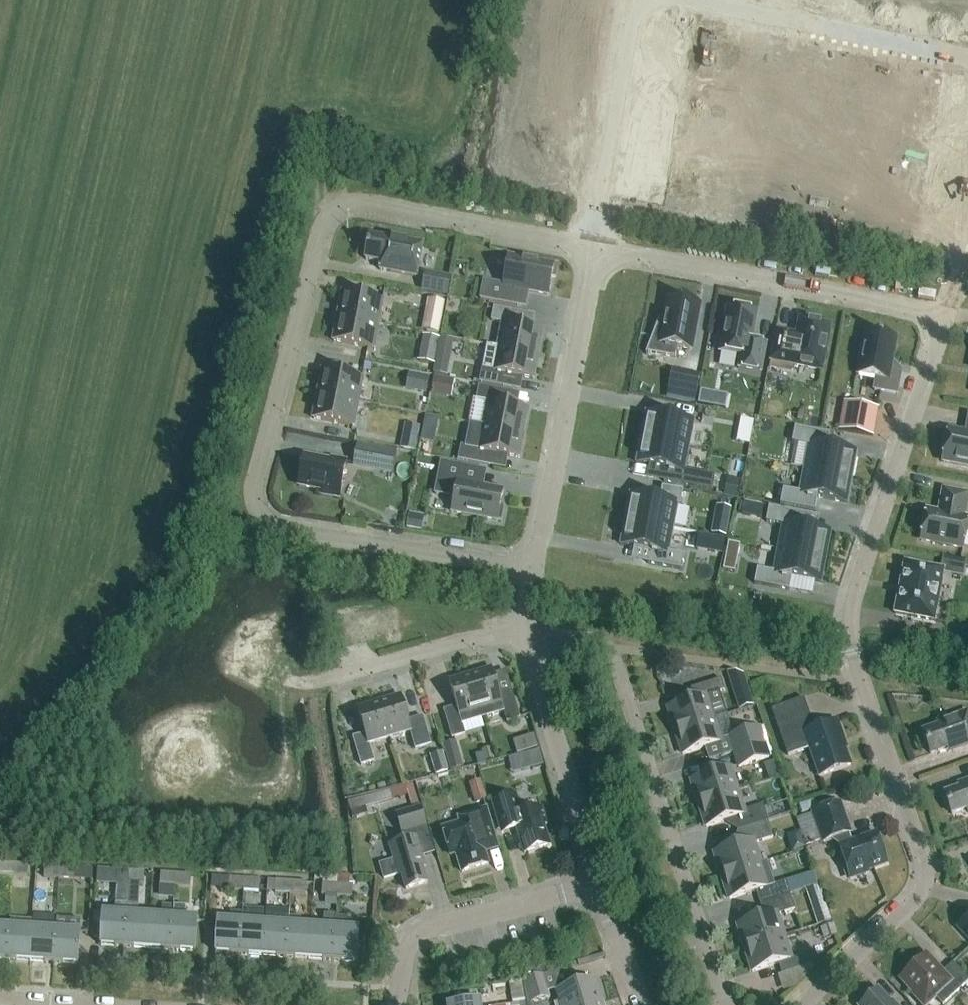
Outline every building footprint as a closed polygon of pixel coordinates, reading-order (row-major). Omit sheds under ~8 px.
[(881,110),(920,117),(924,93),(886,86),(881,110)] [(852,94),(840,92),(838,102),(850,104),(852,94)] [(837,112),(848,114),(850,104),(838,102),(837,112)] [(881,110),(877,133),(916,140),(920,117),(881,110)] [(873,156),(911,163),(916,140),(877,133),(873,156)] [(842,150),(844,140),(832,138),(830,148),(842,150)] [(840,160),(842,150),(830,148),(828,157),(829,158),(840,160)] [(686,170),(682,194),(720,201),(725,177),(686,170)] [(835,186),(824,184),(823,183),(822,193),(834,196),(835,186)] [(834,196),(822,193),(820,203),(832,206),(834,196)] [(370,236),(365,259),(381,262),(380,270),(417,277),(424,243),(386,236),(386,239),(370,236)] [(480,299),(519,307),(522,290),(549,296),(553,279),(556,279),(558,269),(555,268),(555,266),(508,257),(503,285),(484,281),(480,299)] [(451,276),(438,274),(437,282),(424,279),(422,291),(447,296),(451,276)] [(383,299),(343,292),(338,317),(378,324),(383,299)] [(659,321),(646,354),(647,355),(648,353),(675,358),(677,348),(690,350),(699,305),(693,304),(693,301),(676,298),(676,300),(669,299),(665,323),(662,323),(660,323),(660,321),(659,321)] [(445,302),(429,299),(423,331),(438,334),(445,302)] [(503,323),(498,347),(538,355),(543,330),(517,325),(519,313),(494,308),(492,321),(503,323)] [(739,368),(762,372),(767,344),(752,341),(758,313),(728,308),(720,352),(741,356),(739,368)] [(338,317),(334,341),(373,349),(378,324),(338,317)] [(793,365),(821,370),(830,327),(800,321),(798,336),(776,332),(769,370),(792,374),(793,365)] [(419,360),(433,363),(438,336),(424,334),(419,360)] [(874,390),(897,395),(902,371),(890,369),(896,339),(867,334),(864,348),(861,348),(859,360),(862,361),(859,375),(876,379),(874,390)] [(533,380),(538,355),(498,347),(487,345),(480,382),(505,387),(508,375),(533,380)] [(434,373),(447,376),(450,358),(437,355),(434,373)] [(323,369),(318,394),(358,402),(363,377),(323,369)] [(673,371),(668,397),(694,402),(700,376),(673,371)] [(409,373),(406,390),(427,394),(430,377),(409,373)] [(431,395),(442,397),(445,379),(434,377),(431,395)] [(528,409),(502,404),(504,391),(479,387),(477,399),(488,401),(483,426),(523,433),(528,409)] [(699,400),(698,404),(709,406),(711,393),(701,391),(699,400)] [(353,427),(358,402),(318,394),(313,419),(353,427)] [(844,402),(839,430),(874,437),(879,409),(844,402)] [(646,413),(641,438),(689,447),(694,422),(646,413)] [(426,416),(424,425),(437,427),(439,418),(426,416)] [(948,430),(942,462),(967,467),(967,416),(965,433),(948,430)] [(741,418),(740,429),(752,431),(754,421),(741,418)] [(468,448),(465,461),(490,465),(493,453),(518,458),(523,433),(483,426),(472,424),(468,448)] [(808,445),(804,469),(852,478),(857,453),(827,447),(830,434),(795,427),(792,442),(808,445)] [(685,471),(689,447),(641,438),(636,463),(666,469),(664,482),(712,491),(715,476),(685,471)] [(397,452),(357,444),(353,464),(393,472),(397,452)] [(331,462),(304,457),(299,486),(322,490),(321,494),(339,497),(346,461),(331,458),(331,462)] [(476,486),(479,470),(441,462),(435,494),(454,498),(451,512),(498,521),(498,519),(501,520),(503,509),(500,508),(504,491),(476,486)] [(848,503),(852,478),(804,469),(800,492),(783,489),(780,504),(815,511),(818,497),(848,503)] [(727,479),(724,495),(737,498),(740,481),(727,479)] [(630,495),(625,520),(673,529),(678,506),(680,506),(683,491),(662,487),(660,500),(630,495)] [(963,518),(967,495),(944,490),(940,513),(927,511),(921,540),(963,549),(967,525),(967,519),(963,518)] [(745,502),(742,516),(752,518),(755,504),(745,502)] [(826,558),(831,533),(801,527),(804,514),(769,507),(766,522),(782,525),(778,549),(826,558)] [(406,529),(421,532),(424,517),(409,514),(406,529)] [(715,518),(711,534),(727,537),(730,521),(715,518)] [(669,552),(673,529),(625,520),(620,545),(650,550),(648,564),(682,570),(685,555),(669,552)] [(712,537),(709,553),(723,555),(726,539),(712,537)] [(740,545),(729,542),(726,556),(723,570),(735,572),(738,558),(740,545)] [(757,569),(754,584),(789,591),(792,577),(822,583),(826,558),(778,549),(774,572),(757,569)] [(944,570),(905,563),(895,614),(934,621),(944,570)] [(492,669),(471,676),(483,718),(504,711),(508,723),(521,719),(512,691),(500,695),(492,669)] [(743,674),(727,672),(733,690),(747,686),(743,674)] [(457,708),(444,711),(453,739),(466,735),(462,724),(483,718),(471,676),(449,682),(457,708)] [(675,729),(676,732),(713,720),(715,720),(727,716),(720,693),(725,691),(721,680),(691,690),(694,700),(668,709),(672,719),(670,720),(673,729),(675,729)] [(379,703),(390,739),(411,733),(416,750),(431,746),(423,717),(408,722),(401,696),(379,703)] [(804,700),(772,711),(788,757),(810,750),(819,778),(852,766),(842,738),(843,738),(838,722),(815,730),(804,700)] [(390,739),(379,703),(358,709),(366,735),(353,738),(361,766),(375,762),(370,745),(390,739)] [(967,747),(967,713),(938,723),(939,727),(923,733),(931,755),(952,748),(953,752),(967,747)] [(715,720),(713,720),(676,732),(677,736),(676,736),(679,746),(680,745),(684,756),(723,743),(715,720)] [(734,753),(765,744),(760,728),(729,738),(734,753)] [(530,750),(538,748),(534,735),(526,737),(530,750)] [(456,741),(444,745),(451,771),(464,767),(456,741)] [(765,744),(734,753),(739,769),(770,759),(765,744)] [(494,760),(490,748),(482,751),(485,763),(494,760)] [(540,751),(530,754),(534,768),(544,765),(540,751)] [(442,752),(430,756),(436,775),(448,772),(442,752)] [(731,769),(692,781),(695,792),(694,792),(697,802),(698,801),(699,805),(738,792),(731,769)] [(945,794),(952,816),(967,810),(967,811),(967,782),(959,785),(960,789),(945,794)] [(413,784),(404,786),(412,811),(420,808),(413,784)] [(483,788),(471,792),(475,803),(487,800),(483,788)] [(707,828),(734,819),(738,832),(769,822),(763,806),(745,812),(738,792),(699,805),(700,808),(699,808),(702,818),(703,817),(707,828)] [(516,797),(493,804),(500,827),(502,834),(517,829),(525,854),(550,847),(544,825),(547,824),(542,808),(522,815),(516,797)] [(814,814),(824,844),(832,841),(850,835),(851,835),(840,804),(814,814)] [(397,815),(403,834),(426,827),(420,808),(412,811),(397,815)] [(462,874),(489,865),(485,853),(499,849),(494,835),(487,810),(458,818),(458,819),(464,818),(468,830),(445,837),(451,856),(457,855),(462,874)] [(823,841),(814,814),(797,820),(806,847),(823,841)] [(742,845),(715,853),(718,864),(717,865),(720,874),(721,874),(722,877),(761,864),(755,844),(774,838),(769,822),(738,832),(742,845)] [(850,835),(832,841),(840,848),(844,859),(842,863),(845,872),(848,873),(850,878),(855,876),(859,877),(867,875),(869,871),(888,864),(877,835),(853,844),(850,835)] [(417,838),(390,847),(395,861),(380,866),(384,880),(402,875),(406,891),(428,884),(423,868),(426,867),(417,838)] [(810,865),(805,852),(793,855),(798,869),(810,865)] [(13,876),(13,864),(0,863),(0,875),(13,876)] [(13,864),(13,876),(28,877),(28,865),(13,864)] [(761,905),(783,897),(791,895),(786,882),(769,888),(761,864),(722,877),(724,880),(722,881),(725,890),(727,890),(730,900),(757,892),(761,905)] [(45,866),(44,878),(59,879),(60,867),(45,866)] [(60,867),(59,879),(74,880),(75,868),(60,867)] [(119,882),(117,904),(127,905),(128,882),(131,883),(131,871),(129,871),(119,871),(119,882)] [(131,871),(131,883),(144,883),(144,872),(131,871)] [(160,884),(177,885),(178,874),(161,873),(160,884)] [(191,875),(178,874),(177,885),(190,886),(191,875)] [(229,889),(243,889),(244,878),(230,877),(229,889)] [(259,890),(260,879),(244,878),(243,889),(259,890)] [(276,891),(290,892),(290,881),(276,880),(276,891)] [(306,883),(290,881),(290,892),(306,894),(306,883)] [(322,894),(337,895),(338,885),(323,884),(322,894)] [(353,896),(354,886),(338,885),(337,895),(353,896)] [(819,886),(806,890),(809,898),(822,894),(819,886)] [(791,895),(783,897),(761,905),(765,917),(738,926),(742,936),(740,937),(743,946),(745,946),(746,949),(785,937),(778,916),(796,910),(791,895)] [(126,947),(150,948),(152,916),(139,915),(139,906),(129,905),(129,915),(126,947)] [(150,948),(173,950),(176,908),(173,908),(174,906),(162,905),(161,917),(152,916),(150,948)] [(129,915),(126,914),(126,907),(114,906),(114,914),(105,913),(103,945),(126,947),(129,915)] [(829,919),(824,907),(812,912),(816,923),(829,919)] [(176,908),(173,950),(195,951),(198,919),(185,918),(186,909),(176,908)] [(266,924),(263,957),(287,959),(289,925),(290,916),(290,913),(267,912),(266,924)] [(217,921),(215,954),(216,954),(215,959),(230,960),(230,955),(239,956),(243,956),(245,923),(241,922),(241,913),(230,913),(229,922),(217,921)] [(312,927),(310,960),(332,961),(335,928),(335,916),(335,915),(324,915),(323,928),(312,927)] [(289,925),(287,959),(310,960),(312,927),(300,926),(301,917),(290,916),(289,925)] [(335,928),(332,961),(357,963),(359,930),(347,929),(348,917),(335,916),(335,928)] [(58,930),(56,963),(78,964),(81,921),(57,919),(56,930),(58,930)] [(959,928),(967,938),(967,920),(959,928)] [(245,923),(243,956),(263,957),(266,924),(245,923)] [(837,937),(833,924),(820,928),(823,941),(837,937)] [(9,960),(11,927),(0,927),(0,959),(9,960)] [(11,927),(9,960),(32,961),(35,929),(11,927)] [(35,929),(32,961),(56,963),(58,930),(56,930),(35,929)] [(792,960),(785,937),(746,949),(747,953),(745,953),(748,963),(750,962),(753,973),(779,965),(782,976),(813,966),(809,955),(792,960)] [(554,952),(565,949),(562,938),(551,940),(554,952)] [(922,1004),(930,1004),(937,999),(942,1004),(945,1004),(967,984),(967,979),(954,964),(943,974),(927,957),(902,981),(916,996),(915,997),(922,1004)] [(544,976),(525,982),(531,1004),(550,999),(544,976)] [(603,1003),(596,979),(557,991),(561,1004),(597,1004),(603,1003)] [(879,991),(864,1004),(891,1004),(879,991)]
